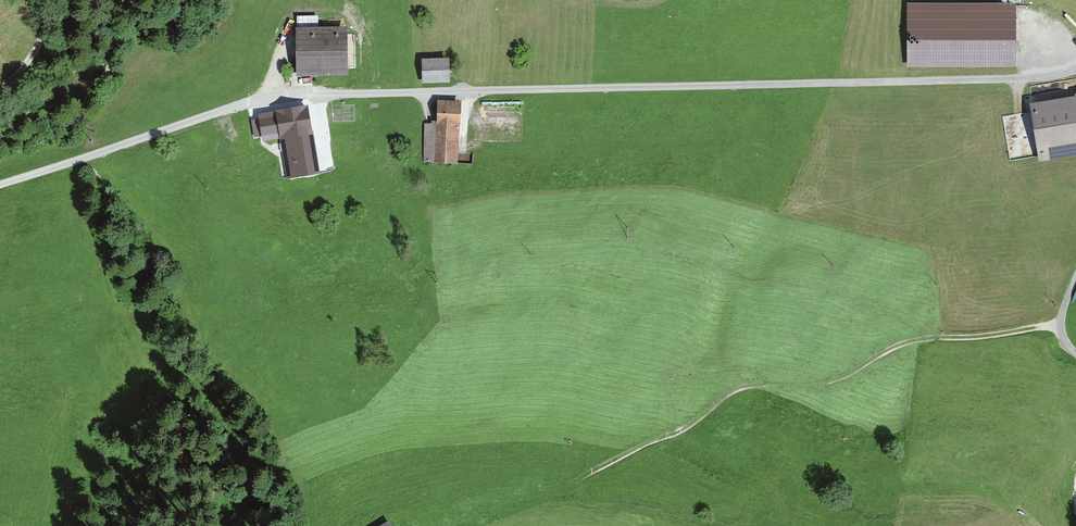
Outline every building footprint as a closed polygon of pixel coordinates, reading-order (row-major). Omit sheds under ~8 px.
[(1016,5),(909,8),(907,67),(1013,67),(1016,5)] [(346,27),(293,28),(294,78),(347,77),(346,27)] [(451,60),(422,60),(422,85),(452,84),(451,60)] [(1028,101),(1036,160),(1075,155),(1075,95),(1028,101)] [(288,181),(320,175),(307,98),(250,108),(253,127),(284,122),(285,131),(280,132),(288,181)] [(458,166),(461,102),(436,101),(435,123),(425,122),(424,164),(458,166)]
